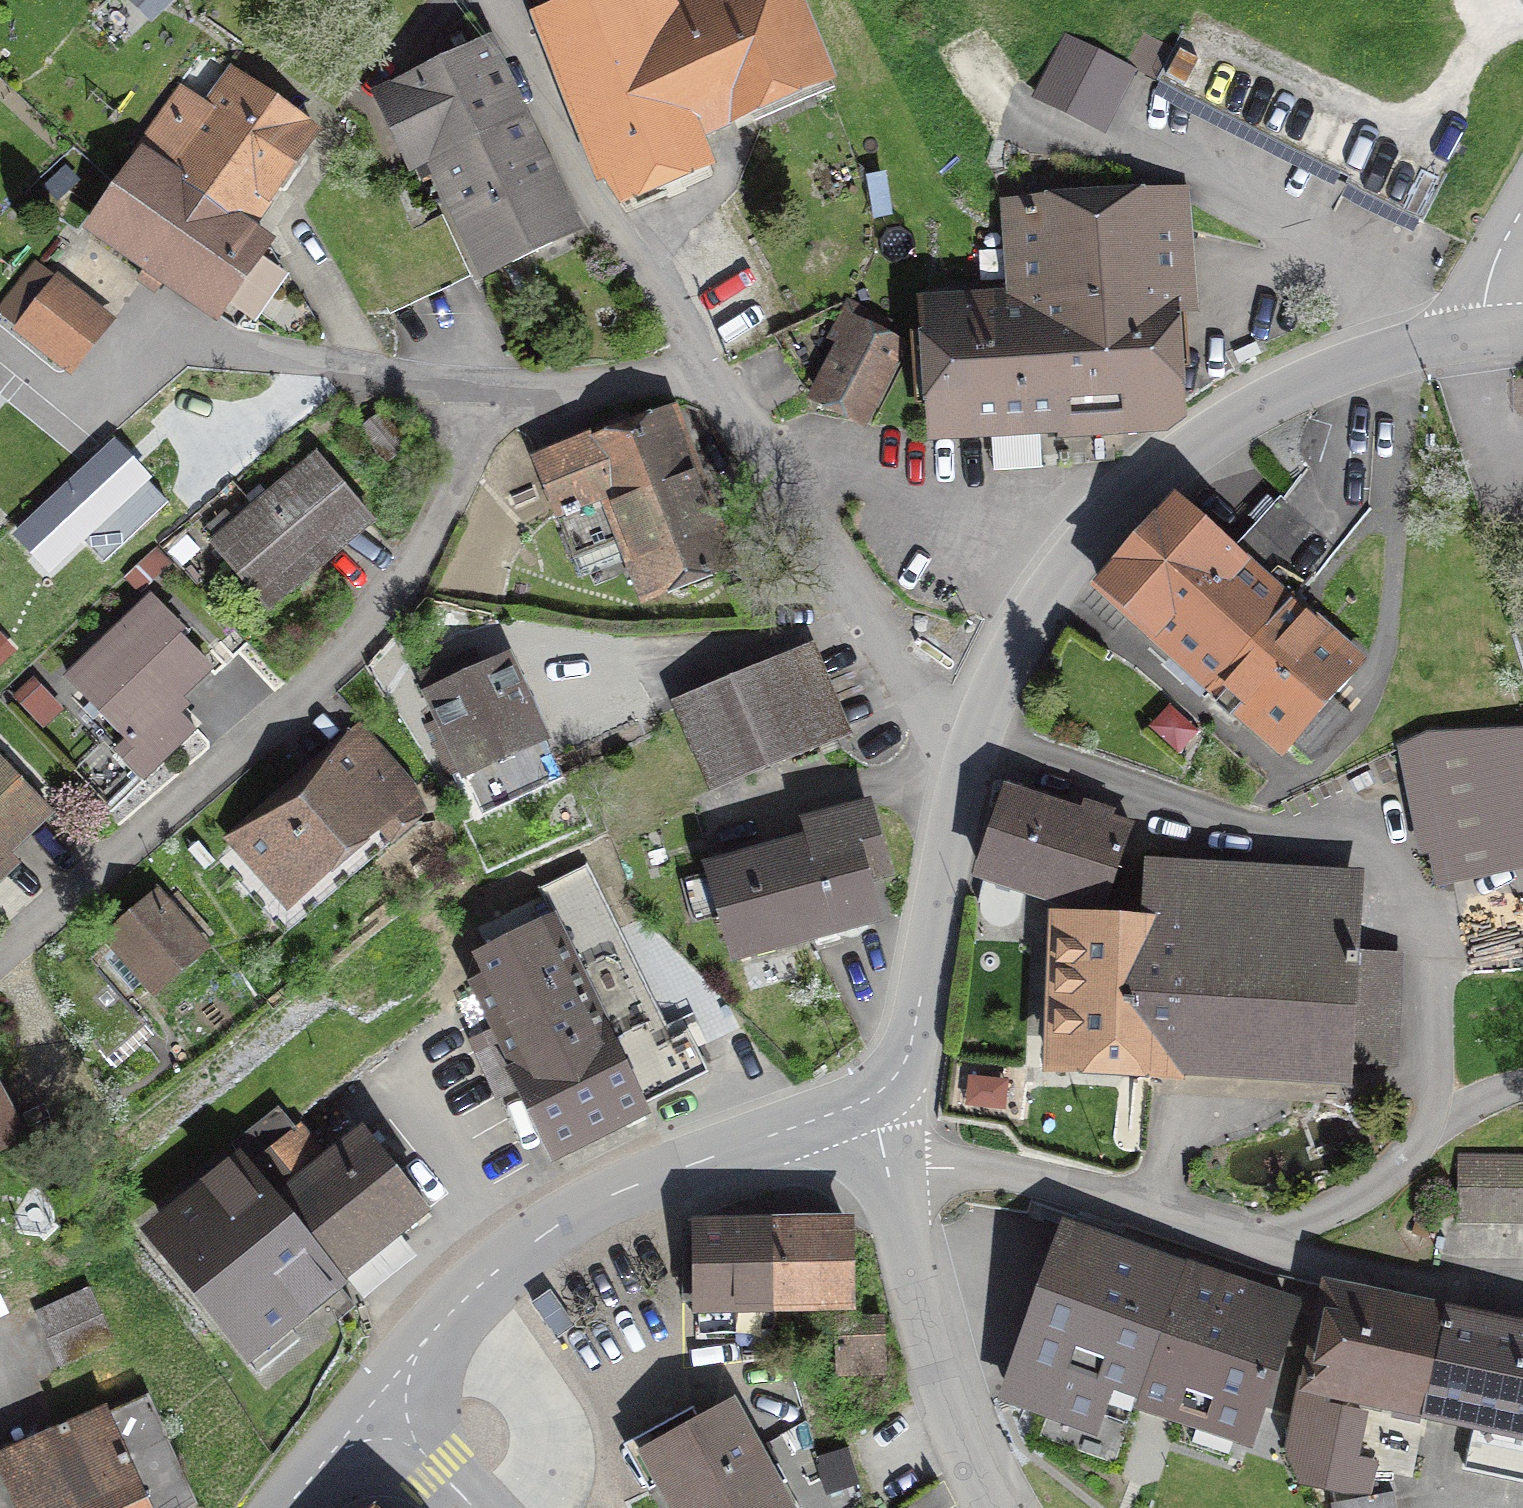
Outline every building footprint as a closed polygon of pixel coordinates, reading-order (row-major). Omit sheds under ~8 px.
[(154,24),(175,0),(128,0),(154,24)] [(689,130),(726,114),(683,16),(677,0),(592,0),(538,22),(601,186),(603,184),(614,202),(704,163),(689,130)] [(726,114),(814,77),(782,0),(722,0),(683,16),(726,114)] [(1156,83),(1431,226),(1459,172),(1185,29),(1156,83)] [(566,226),(484,49),(380,99),(412,166),(428,159),(479,268),(566,226)] [(1120,72),(1078,55),(1055,111),(1098,128),(1120,72)] [(142,161),(240,229),(309,130),(236,79),(206,122),(173,99),(134,155),(142,161)] [(142,161),(91,233),(203,310),(253,238),(240,229),(142,161)] [(1165,314),(1184,313),(1177,200),(1007,214),(1018,305),(927,311),(935,436),(1172,419),(1165,314)] [(65,370),(103,323),(35,269),(0,312),(0,318),(65,370)] [(878,341),(884,327),(845,308),(836,327),(849,333),(815,401),(855,422),(893,349),(878,341)] [(1230,356),(1236,366),(1257,357),(1252,346),(1230,356)] [(721,566),(662,415),(589,444),(587,441),(531,464),(569,560),(623,539),(645,596),(721,566)] [(404,448),(377,417),(356,434),(383,466),(404,448)] [(211,551),(263,611),(367,521),(315,461),(211,551)] [(1172,500),(1097,586),(1212,689),(1286,606),(1172,500)] [(139,785),(193,732),(166,704),(204,667),(169,631),(173,627),(150,604),(67,684),(132,751),(118,764),(139,785)] [(1328,703),(1358,670),(1286,606),(1212,689),(1283,753),(1290,746),(1308,763),(1322,756),(1351,724),(1328,703)] [(559,781),(504,664),(476,676),(469,661),(419,684),(479,817),(559,781)] [(816,748),(780,663),(676,705),(712,790),(816,748)] [(1406,756),(1433,891),(1522,874),(1522,733),(1406,756)] [(402,797),(355,743),(296,793),(280,793),(279,809),(239,843),(285,897),(325,863),(332,867),(352,850),(349,843),(402,797)] [(2,856),(46,814),(0,765),(0,877),(11,866),(2,856)] [(1070,899),(1102,910),(1127,828),(1107,822),(1110,816),(1080,807),(1076,820),(1005,797),(978,876),(1068,904),(1070,899)] [(814,845),(709,874),(732,957),(869,919),(858,880),(879,874),(862,812),(809,826),(814,845)] [(1364,868),(1145,857),(1142,914),(1048,910),(1040,1072),(1353,1088),(1364,868)] [(642,1108),(641,1107),(704,1075),(683,1033),(668,1041),(583,867),(534,891),(551,925),(472,964),(467,982),(492,1033),(469,1044),(495,1098),(518,1088),(549,1155),(642,1108)] [(182,949),(154,916),(101,961),(129,994),(182,949)] [(284,1177),(341,1254),(408,1205),(351,1127),(284,1177)] [(1522,1223),(1522,1162),(1455,1161),(1454,1222),(1522,1223)] [(341,1292),(248,1172),(159,1241),(252,1361),(341,1292)] [(768,1224),(768,1233),(770,1303),(845,1302),(845,1233),(826,1233),(825,1224),(768,1224)] [(697,1337),(731,1336),(730,1305),(770,1303),(768,1233),(693,1235),(694,1306),(697,1306),(697,1337)] [(1135,1396),(1136,1393),(1246,1431),(1288,1311),(1065,1234),(1010,1400),(1092,1427),(1106,1386),(1135,1396)] [(571,1324),(549,1288),(533,1298),(554,1334),(571,1324)] [(85,1292),(33,1316),(57,1369),(110,1345),(85,1292)] [(1423,1410),(1441,1321),(1328,1297),(1310,1386),(1298,1382),(1284,1452),(1297,1486),(1341,1495),(1357,1416),(1321,1408),(1326,1388),(1423,1410)] [(1441,1321),(1423,1410),(1473,1420),(1461,1471),(1522,1484),(1522,1338),(1442,1321),(1441,1321)] [(857,1375),(881,1375),(879,1323),(833,1325),(834,1358),(857,1357),(857,1375)] [(193,1507),(145,1398),(0,1463),(0,1466),(19,1507),(193,1507)] [(674,1507),(779,1507),(724,1408),(696,1423),(690,1411),(636,1441),(674,1507)] [(1328,1507),(1393,1507),(1391,1495),(1328,1507)]
